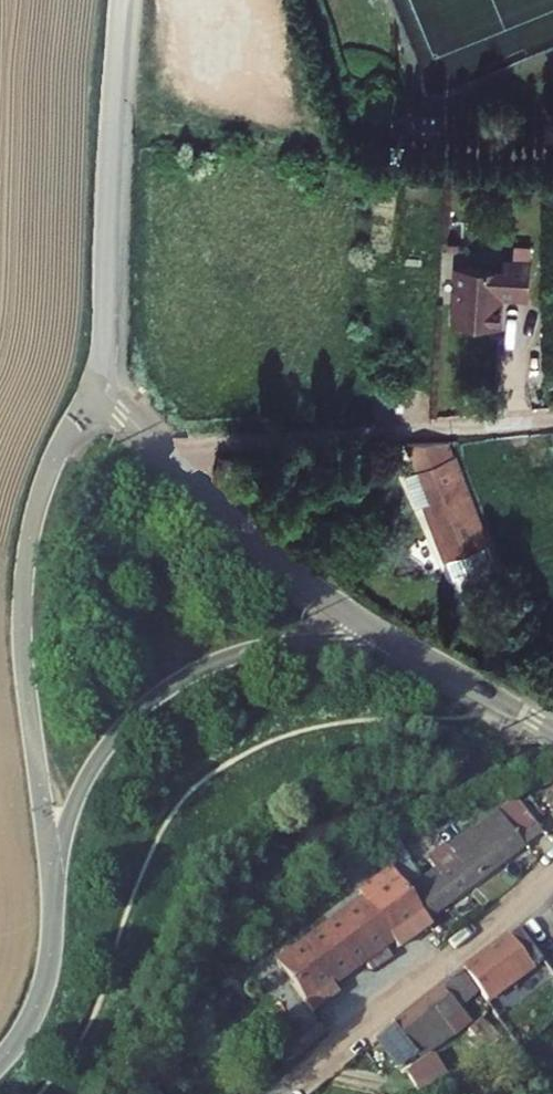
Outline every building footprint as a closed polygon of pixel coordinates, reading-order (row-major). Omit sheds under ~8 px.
[(509,274),(445,268),(439,326),(503,332),(506,302),(539,305),(542,265),(510,263),(509,274)] [(449,467),(440,442),(406,442),(419,479),(414,480),(447,566),(486,552),(455,466),(449,467)] [(540,836),(513,802),(428,862),(433,873),(423,882),(393,845),(380,855),(428,920),(540,836)] [(430,927),(390,873),(358,896),(362,902),(276,965),(309,1014),(336,994),(332,988),(391,944),(396,950),(430,927)] [(545,968),(519,934),(469,969),(490,999),(527,973),(531,978),(545,968)] [(478,989),(464,971),(378,1040),(399,1068),(450,1030),(453,1032),(469,1020),(459,1004),(478,989)] [(328,1033),(320,1026),(277,1062),(283,1068),(328,1033)] [(447,1069),(433,1053),(407,1071),(420,1090),(447,1069)]
